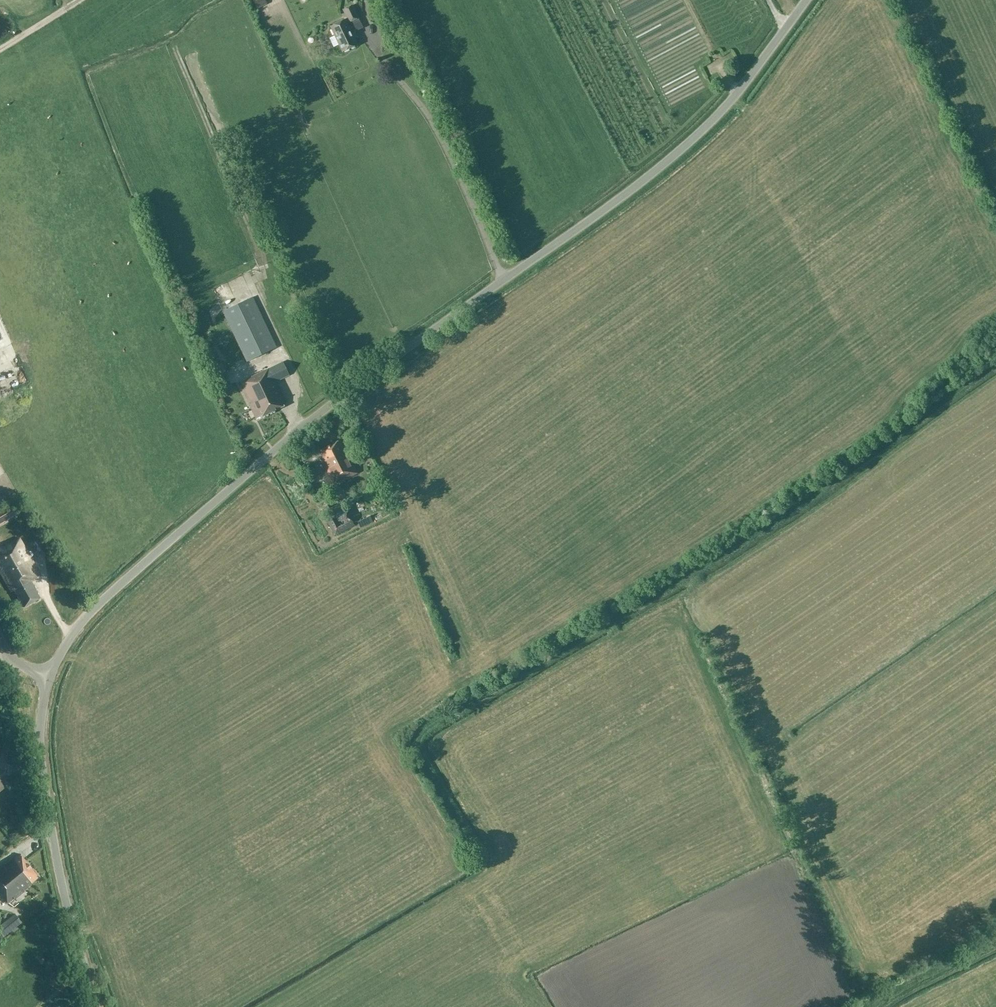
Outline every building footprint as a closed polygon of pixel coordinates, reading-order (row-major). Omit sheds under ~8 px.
[(347,18),(330,26),(342,51),(357,44),(354,39),(357,37),(355,32),(351,33),(346,23),(357,17),(351,5),(342,9),(347,18)] [(261,292),(270,306),(280,300),(271,286),(261,292)] [(251,297),(222,311),(247,361),(276,347),(251,297)] [(9,359),(0,339),(0,363),(9,359)] [(249,404),(256,418),(285,404),(275,383),(290,376),(284,363),(242,383),(251,403),(249,404)] [(340,440),(320,449),(325,460),(323,461),(333,482),(341,478),(342,480),(356,473),(340,440)] [(324,515),(335,536),(355,525),(346,509),(341,511),(339,507),(324,515)] [(0,550),(0,573),(11,592),(13,590),(23,608),(39,598),(30,581),(40,575),(20,539),(0,550)] [(0,870),(0,894),(7,903),(38,877),(19,854),(0,870)] [(0,925),(0,932),(3,936),(21,922),(15,914),(0,925)]
